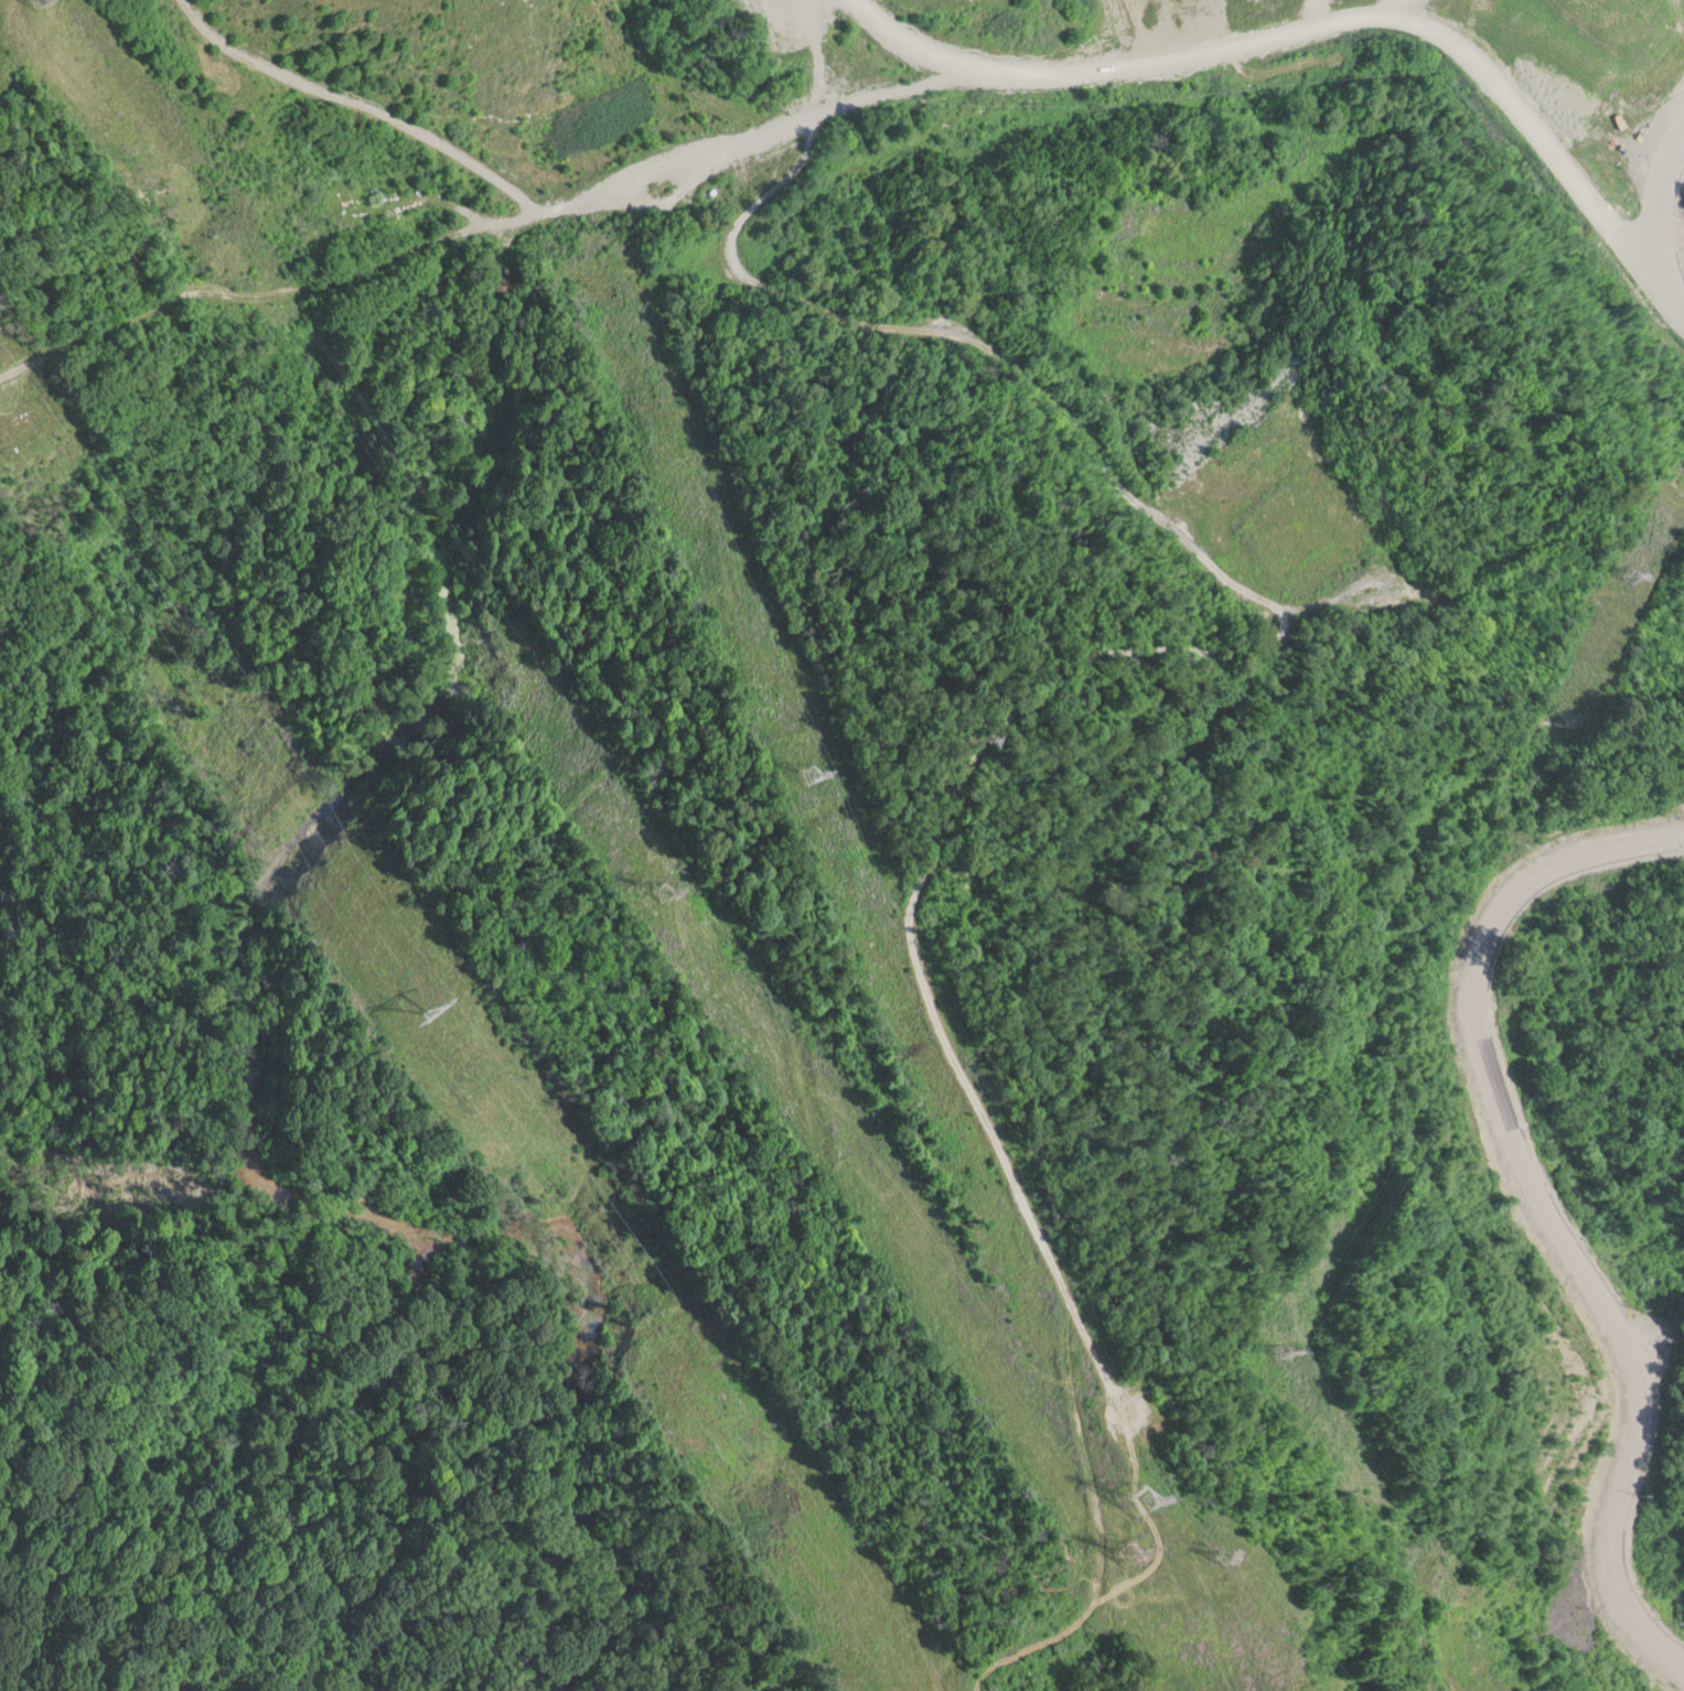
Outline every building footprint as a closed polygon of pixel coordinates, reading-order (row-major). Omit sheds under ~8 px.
[(1177,13),(1174,0),(1166,0),(1169,15),(1177,13)]
